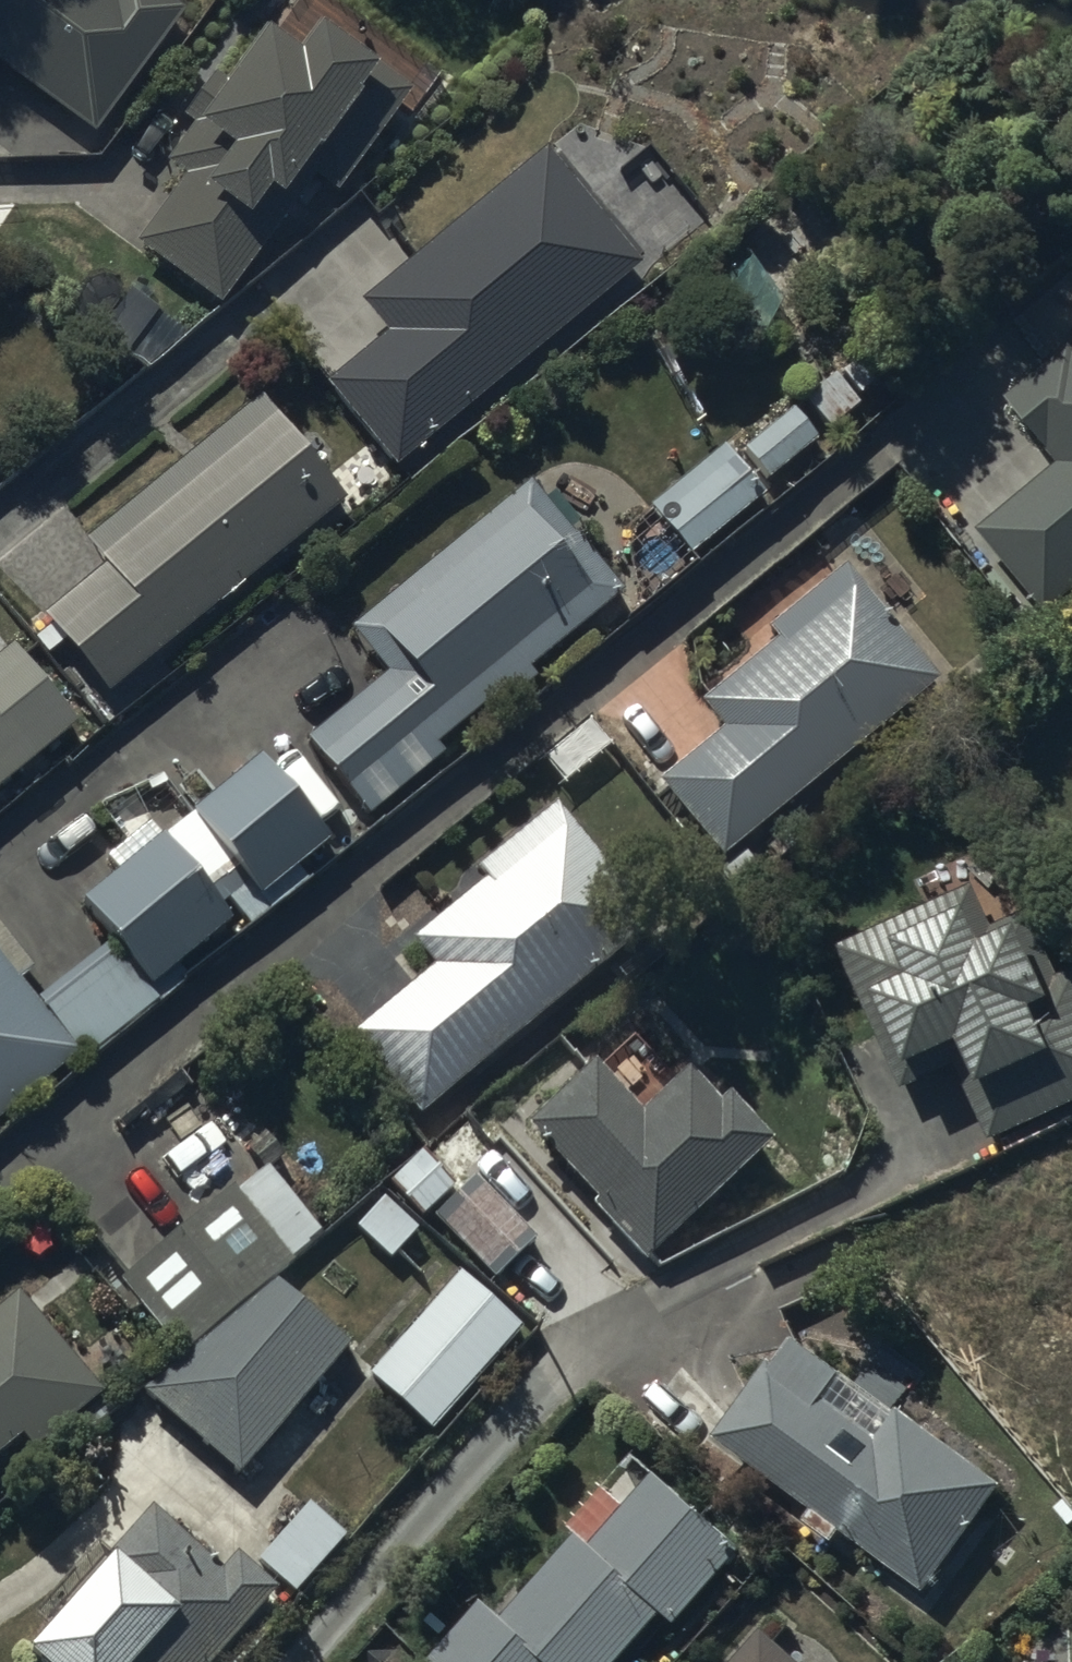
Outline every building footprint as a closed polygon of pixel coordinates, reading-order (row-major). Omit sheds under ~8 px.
[(96,135),(190,15),(171,0),(0,0),(0,61),(96,135)] [(160,190),(126,237),(220,306),(313,177),(337,195),(410,94),(314,24),(294,53),(260,28),(222,81),(212,74),(183,115),(194,123),(164,165),(182,178),(168,197),(160,190)] [(641,253),(562,155),(553,162),(545,153),(358,303),(384,336),(324,385),(399,477),(649,276),(635,258),(641,253)] [(1070,342),(1008,394),(1019,408),(1002,423),(1031,457),(1045,445),(1060,464),(979,531),(1047,614),(1071,593),(1071,344),(1070,342)] [(840,385),(811,406),(831,434),(860,412),(840,385)] [(101,565),(42,611),(105,692),(344,505),(259,396),(79,537),(101,565)] [(796,408),(742,448),(765,480),(819,440),(796,408)] [(720,448),(649,508),(687,554),(759,493),(720,448)] [(382,672),(303,735),(369,818),(446,757),(433,741),(502,686),(513,700),(536,682),(527,670),(623,593),(532,478),(346,627),(382,672)] [(937,681),(840,565),(766,627),(776,638),(700,703),(721,728),(656,782),(723,861),(937,681)] [(78,724),(11,641),(0,650),(0,788),(78,724)] [(78,1054),(86,1064),(192,978),(180,963),(229,923),(204,892),(213,885),(247,927),(304,880),(293,866),(326,839),(258,756),(160,835),(146,818),(101,854),(116,871),(82,899),(102,924),(64,954),(76,969),(34,1003),(16,981),(31,968),(0,930),(0,1117),(78,1054)] [(652,927),(553,803),(469,870),(478,882),(409,937),(432,966),(351,1031),(418,1115),(652,927)] [(841,945),(868,1015),(886,1008),(906,1061),(951,1044),(988,1140),(1071,1107),(1071,940),(1062,916),(996,942),(977,892),(841,945)] [(589,1064),(526,1124),(597,1199),(590,1206),(644,1263),(770,1143),(724,1095),(717,1102),(685,1068),(637,1114),(589,1064)] [(452,1186),(418,1150),(384,1184),(417,1219),(452,1186)] [(326,1239),(269,1172),(126,1291),(183,1359),(326,1239)] [(471,1176),(431,1215),(495,1280),(535,1241),(471,1176)] [(518,1324),(453,1272),(369,1377),(433,1429),(518,1324)] [(362,1361),(286,1293),(153,1399),(250,1486),(362,1361)] [(15,1437),(31,1454),(100,1393),(14,1295),(0,1307),(0,1450),(15,1437)] [(892,1405),(920,1373),(862,1329),(835,1365),(823,1357),(798,1392),(764,1368),(714,1439),(812,1508),(803,1521),(833,1542),(841,1530),(928,1592),(1004,1485),(892,1405)] [(576,1535),(501,1616),(483,1600),(427,1661),(622,1661),(664,1616),(676,1627),(745,1552),(634,1449),(565,1525),(576,1535)] [(344,1535),(305,1503),(255,1563),(295,1595),(344,1535)] [(271,1591),(234,1554),(221,1570),(149,1508),(100,1566),(88,1555),(31,1622),(41,1630),(21,1654),(30,1661),(210,1661),(271,1591)] [(760,1632),(734,1661),(796,1661),(760,1632)]
